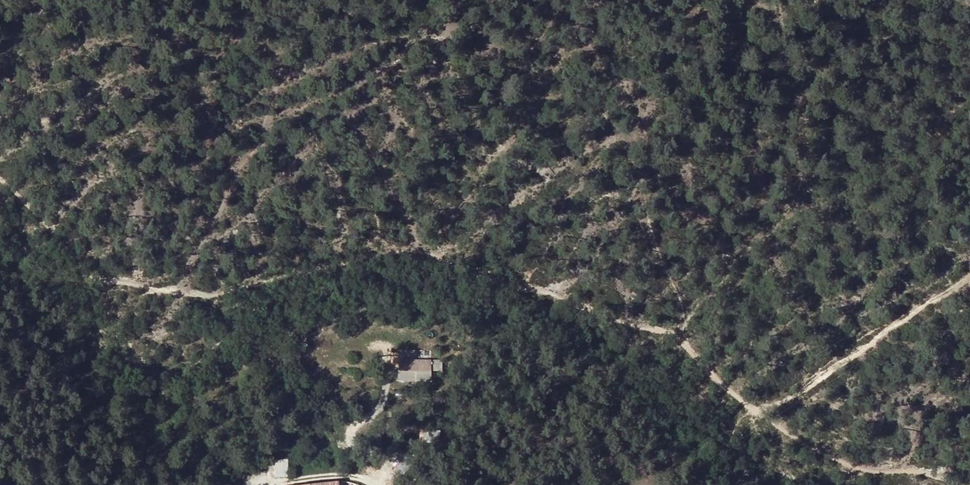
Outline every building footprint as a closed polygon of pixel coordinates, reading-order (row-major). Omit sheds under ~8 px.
[(405,352),(405,363),(438,360),(437,349),(405,352)] [(427,441),(440,443),(444,432),(429,429),(427,441)] [(409,450),(396,459),(403,470),(417,462),(409,450)] [(276,458),(277,475),(290,475),(289,458),(276,458)]
